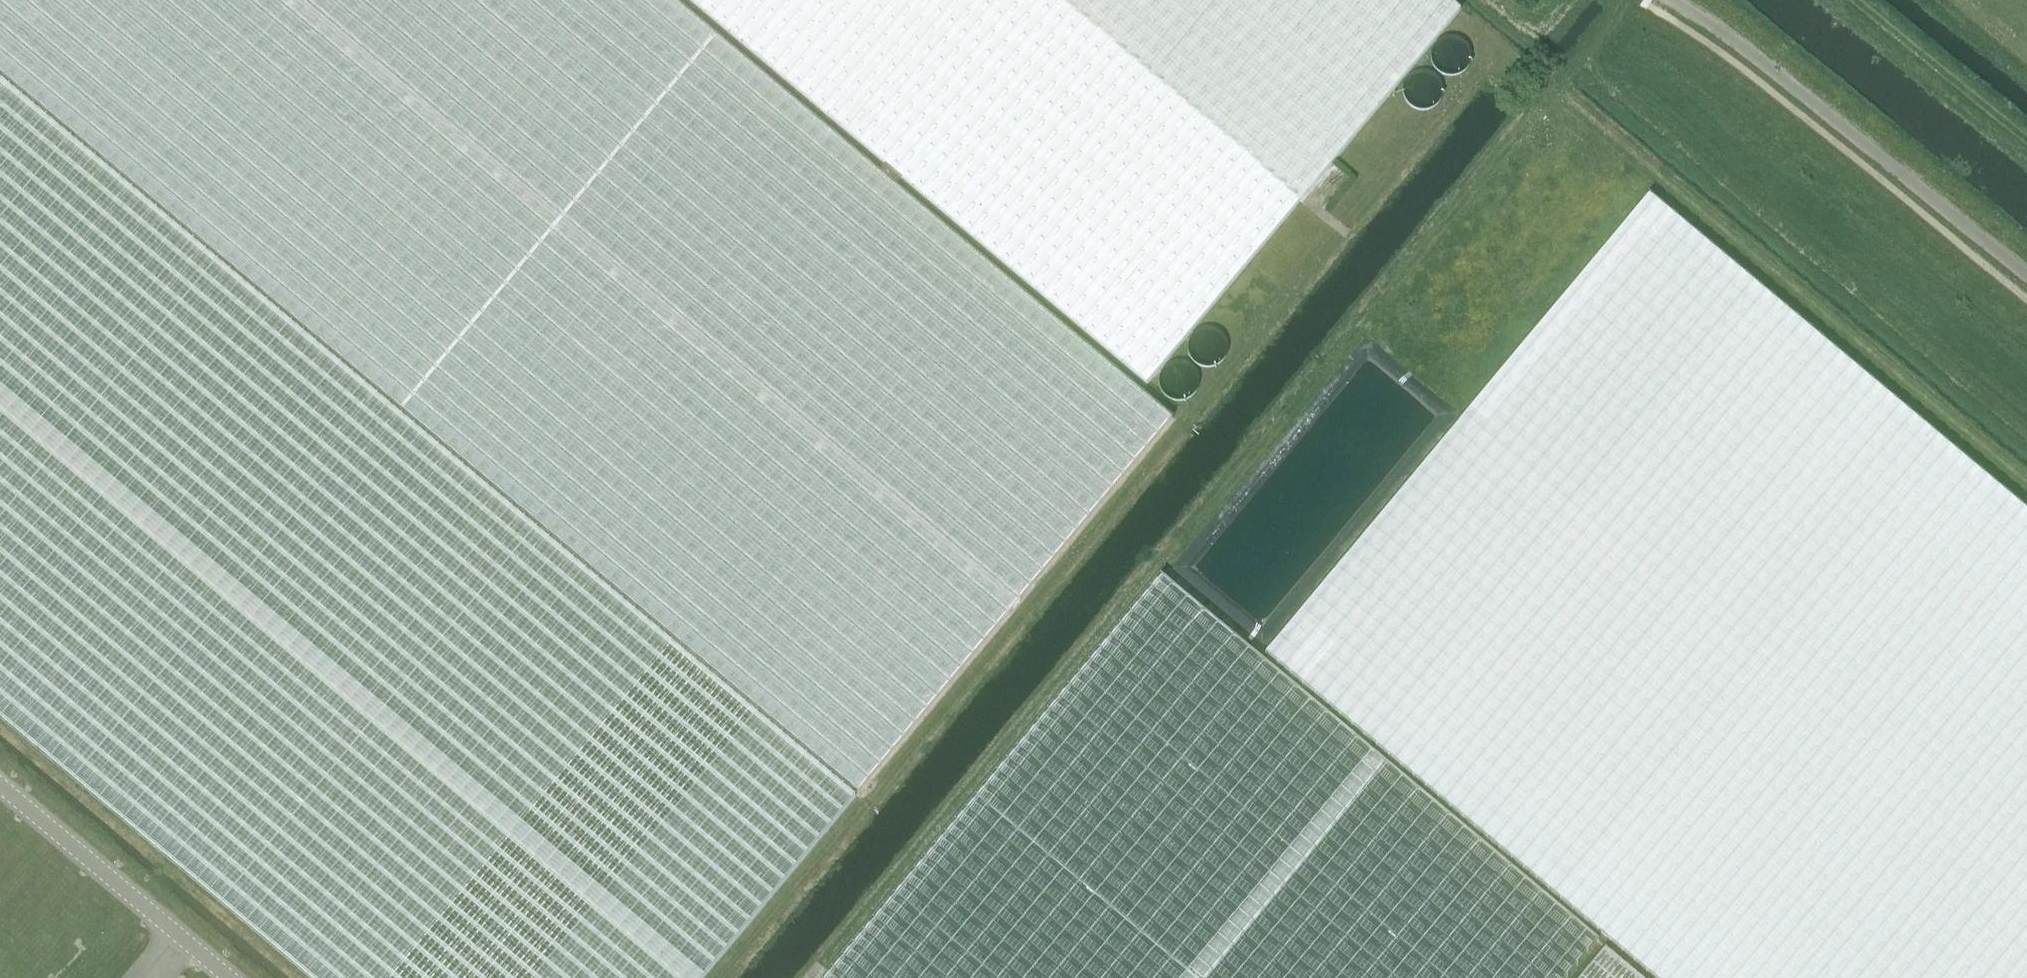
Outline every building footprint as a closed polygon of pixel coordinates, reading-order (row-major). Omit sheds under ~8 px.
[(858,795),(1170,422),(668,0),(0,0),(0,75),(858,795)] [(1145,387),(1459,13),(1443,0),(684,0),(1145,387)] [(312,977),(705,977),(856,798),(0,81),(0,716),(312,977)] [(1648,196),(1266,653),(1276,662),(1655,977),(2026,977),(2026,512),(1648,196)] [(1597,939),(1588,931),(1162,576),(826,977),(1565,977),(1597,939)] [(1605,949),(1581,977),(1639,977),(1605,949)]
